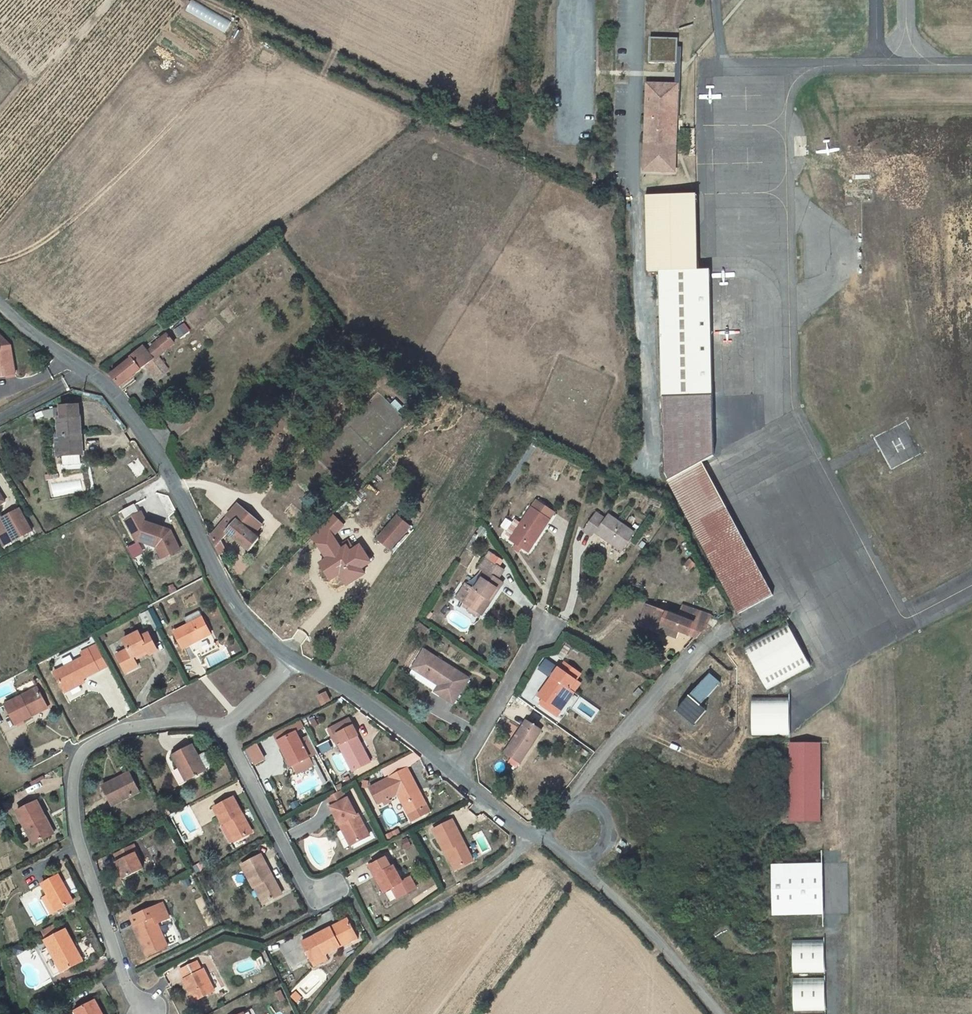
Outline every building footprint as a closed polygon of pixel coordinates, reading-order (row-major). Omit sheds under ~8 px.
[(677,39),(653,37),(651,60),(675,62),(677,39)] [(655,85),(651,85),(648,169),(675,170),(678,86),(655,85)] [(659,265),(697,265),(695,188),(645,189),(646,266),(659,265)] [(708,265),(697,265),(659,265),(662,390),(662,391),(710,390),(710,335),(708,265)] [(149,351),(143,345),(114,373),(128,387),(139,375),(137,373),(150,361),(161,372),(172,360),(162,350),(177,335),(170,328),(152,344),(154,347),(149,351)] [(14,365),(5,338),(0,334),(0,369),(14,365)] [(711,450),(710,390),(662,391),(662,466),(666,472),(698,456),(711,450)] [(62,396),(45,400),(48,410),(45,410),(54,447),(55,447),(57,455),(73,451),(71,443),(74,443),(66,406),(65,407),(62,396)] [(737,608),(769,591),(698,456),(666,472),(737,608)] [(647,467),(641,471),(647,481),(653,478),(647,467)] [(6,537),(34,523),(22,501),(4,510),(3,524),(0,526),(6,537)] [(147,501),(132,509),(143,531),(146,530),(162,536),(167,548),(185,539),(177,520),(175,521),(168,519),(169,517),(153,511),(147,501)] [(250,526),(256,519),(241,507),(215,534),(221,545),(226,541),(234,532),(256,550),(266,539),(250,526)] [(540,552),(561,521),(544,508),(528,533),(523,539),(540,552)] [(339,512),(318,534),(327,543),(349,521),(339,512)] [(419,525),(406,513),(387,535),(400,547),(419,525)] [(594,532),(600,536),(613,518),(608,515),(594,532)] [(632,551),(645,535),(621,517),(617,522),(608,533),(632,551)] [(617,522),(613,518),(600,536),(604,539),(608,533),(617,522)] [(519,536),(523,539),(528,533),(523,530),(519,536)] [(231,549),(226,541),(221,545),(226,554),(231,549)] [(355,544),(333,558),(343,574),(349,570),(356,581),(372,571),(355,544)] [(498,560),(507,566),(511,559),(502,554),(498,560)] [(464,597),(471,602),(478,606),(475,611),(483,616),(485,612),(490,614),(510,583),(506,579),(512,570),(507,566),(498,560),(494,557),(487,568),(492,571),(480,588),(473,583),(464,597)] [(254,588),(250,581),(243,586),(246,593),(254,588)] [(475,611),(478,606),(471,602),(468,607),(475,611)] [(663,632),(668,624),(701,641),(712,631),(717,622),(692,607),(686,616),(662,602),(648,625),(663,632)] [(181,626),(190,643),(196,639),(200,647),(222,637),(206,606),(192,613),(195,619),(181,626)] [(767,689),(810,664),(784,620),(741,645),(767,689)] [(137,632),(122,640),(132,658),(146,650),(148,654),(156,649),(147,633),(140,636),(137,632)] [(88,654),(59,669),(68,686),(88,675),(112,662),(101,641),(85,650),(88,654)] [(419,666),(415,672),(445,694),(458,703),(475,679),(431,648),(418,666),(419,666)] [(577,693),(585,683),(565,667),(542,697),(546,700),(559,709),(573,690),(577,693)] [(709,710),(703,704),(722,682),(711,672),(677,710),(695,726),(709,710)] [(90,679),(88,675),(68,686),(70,689),(90,679)] [(21,721),(38,713),(36,710),(51,702),(42,685),(11,701),(21,721)] [(322,697),(330,692),(325,685),(318,688),(322,697)] [(573,690),(559,709),(546,700),(543,704),(560,717),(577,693),(573,690)] [(789,734),(789,696),(752,696),(751,734),(789,734)] [(53,705),(51,702),(36,710),(38,713),(53,705)] [(354,714),(338,722),(342,731),(340,732),(354,759),(372,750),(354,714)] [(509,754),(525,765),(547,733),(531,722),(509,754)] [(300,726),(282,735),(286,743),(283,745),(292,763),(298,760),(309,755),(313,752),(300,726)] [(197,739),(178,749),(191,775),(211,765),(197,739)] [(245,748),(251,766),(266,760),(259,743),(245,748)] [(790,743),(789,818),(819,819),(820,744),(790,743)] [(313,763),(309,755),(298,760),(301,768),(313,763)] [(396,771),(409,764),(404,755),(392,761),(396,771)] [(418,816),(431,808),(428,801),(429,800),(421,785),(423,784),(411,762),(409,764),(396,771),(375,783),(384,799),(400,790),(398,786),(401,784),(418,816)] [(104,782),(115,801),(143,786),(133,767),(104,782)] [(174,771),(180,785),(186,782),(180,769),(174,771)] [(346,785),(332,792),(337,801),(351,794),(346,785)] [(257,827),(239,792),(219,801),(227,817),(231,815),(242,835),(257,827)] [(351,794),(337,801),(335,802),(344,819),(345,818),(349,824),(350,823),(359,839),(374,831),(363,809),(362,810),(353,793),(351,794)] [(48,809),(40,794),(20,804),(38,836),(53,828),(44,812),(48,809)] [(57,826),(48,809),(44,812),(53,828),(57,826)] [(237,837),(242,835),(231,815),(227,817),(237,837)] [(458,819),(439,827),(455,870),(475,862),(458,819)] [(137,840),(118,850),(121,856),(120,857),(128,873),(146,863),(139,849),(141,847),(137,840)] [(287,889),(265,849),(247,858),(259,881),(265,878),(267,882),(265,883),(272,896),(287,889)] [(389,851),(373,860),(379,872),(380,871),(389,888),(396,884),(402,895),(420,886),(414,875),(408,878),(399,861),(395,863),(389,851)] [(772,865),(773,915),(824,914),(823,864),(772,865)] [(54,906),(75,895),(61,869),(45,877),(51,889),(47,892),(54,906)] [(268,898),(272,896),(265,883),(267,882),(265,878),(259,881),(268,898)] [(152,904),(135,911),(139,920),(137,921),(151,951),(172,941),(157,912),(156,912),(152,904)] [(359,929),(351,914),(306,938),(315,956),(328,949),(344,941),(343,938),(359,929)] [(74,943),(77,941),(67,925),(48,935),(52,943),(43,948),(57,972),(83,958),(74,943)] [(361,931),(359,929),(343,938),(344,941),(361,931)] [(824,972),(824,939),(792,939),(793,972),(824,972)] [(85,957),(77,941),(74,943),(83,958),(85,957)] [(331,954),(328,949),(315,956),(318,962),(331,954)] [(200,955),(185,963),(189,972),(187,974),(198,995),(218,985),(207,963),(205,964),(200,955)] [(824,1010),(824,977),(793,977),(793,1010),(824,1010)] [(82,1002),(87,1013),(109,1013),(97,993),(82,1002)] [(87,1013),(82,1002),(76,1005),(81,1013),(87,1013)]
